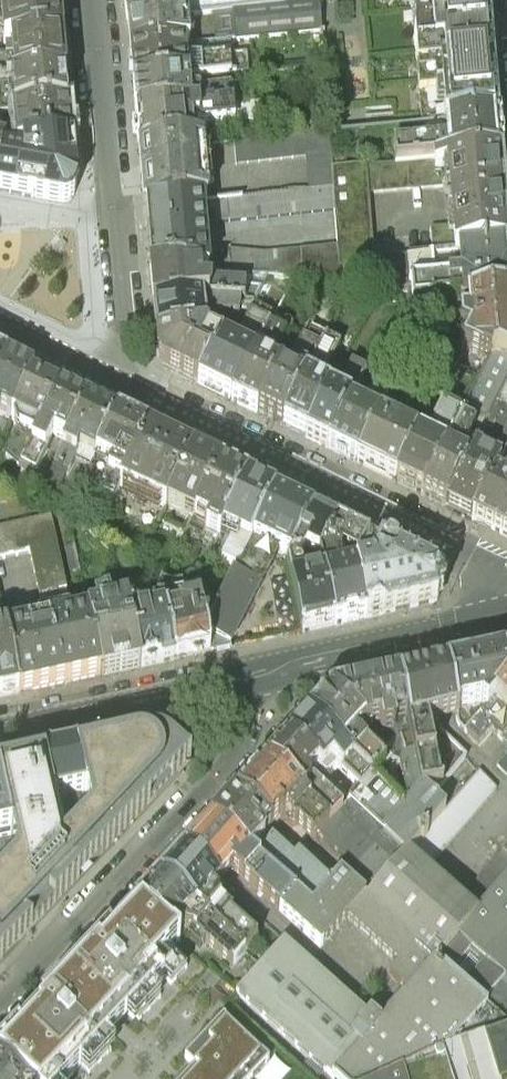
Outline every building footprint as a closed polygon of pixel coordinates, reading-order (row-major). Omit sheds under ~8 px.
[(1,9),(58,5),(58,0),(0,0),(1,9)] [(126,3),(127,19),(180,14),(178,0),(125,0),(126,3)] [(180,14),(188,13),(213,11),(284,4),(284,0),(178,0),(180,14)] [(496,117),(492,65),(488,12),(487,0),(421,0),(429,124),(496,117)] [(284,4),(213,11),(215,39),(320,29),(317,1),(284,4)] [(13,40),(61,36),(59,20),(58,5),(1,9),(0,9),(0,28),(3,28),(3,41),(13,40)] [(180,14),(127,19),(130,45),(130,48),(190,42),(188,13),(180,14)] [(64,74),(64,67),(61,36),(13,40),(14,67),(7,67),(7,61),(0,61),(0,79),(64,74)] [(190,42),(130,48),(133,80),(133,85),(199,78),(246,72),(244,55),(217,58),(215,39),(190,42)] [(16,108),(67,108),(65,81),(64,74),(0,79),(0,103),(0,108),(16,108)] [(199,78),(133,85),(136,110),(136,113),(235,105),(234,92),(201,94),(199,78)] [(235,105),(136,113),(136,117),(139,148),(193,142),(190,123),(197,121),(198,127),(237,125),(235,105)] [(68,116),(67,108),(16,108),(17,143),(26,143),(70,143),(68,116)] [(429,124),(423,125),(427,140),(394,144),(394,164),(437,159),(499,154),(499,149),(496,117),(429,124)] [(328,135),(328,130),(232,139),(237,166),(305,161),(309,190),(332,188),(331,169),(328,135)] [(193,142),(139,148),(142,177),(145,206),(204,200),(208,200),(201,141),(193,142)] [(26,143),(26,159),(1,156),(0,162),(0,189),(30,195),(63,200),(66,200),(69,199),(71,198),(73,195),(74,193),(75,190),(70,143),(26,143)] [(437,159),(437,170),(447,169),(454,226),(460,253),(506,248),(506,220),(499,154),(437,159)] [(437,159),(394,164),(331,169),(332,188),(334,214),(340,250),(343,291),(351,294),(360,296),(359,262),(460,253),(454,226),(375,235),(370,193),(439,189),(437,170),(437,159)] [(309,190),(208,200),(204,200),(206,224),(334,214),(332,188),(309,190)] [(204,200),(145,206),(149,237),(153,269),(200,272),(210,273),(209,253),(206,224),(204,200)] [(414,285),(416,305),(466,299),(506,295),(506,248),(460,253),(464,280),(414,285)] [(209,253),(210,273),(270,277),(294,280),(324,286),(343,291),(340,250),(209,253)] [(359,262),(360,296),(376,301),(401,306),(416,305),(414,285),(464,280),(460,253),(359,262)] [(200,272),(153,269),(154,289),(155,297),(156,303),(211,302),(243,307),(254,309),(264,290),(212,287),(212,291),(203,292),(200,272)] [(465,348),(492,362),(495,355),(506,358),(506,295),(466,299),(468,316),(463,316),(462,329),(472,332),(465,348)] [(159,337),(209,331),(207,318),(239,320),(243,307),(211,302),(156,303),(156,310),(157,322),(159,337)] [(226,342),(199,383),(229,398),(235,401),(270,329),(255,322),(239,350),(226,342)] [(270,329),(235,401),(239,403),(261,414),(282,371),(270,366),(287,337),(270,329)] [(209,331),(159,337),(159,341),(160,355),(163,361),(167,367),(199,383),(226,342),(209,331)] [(321,354),(285,426),(288,428),(304,436),(308,438),(330,394),(315,386),(317,382),(326,378),(342,348),(328,341),(321,354)] [(282,371),(261,414),(281,424),(285,426),(321,354),(305,346),(293,368),(293,377),(282,371)] [(10,358),(6,357),(0,354),(0,377),(10,358)] [(462,422),(476,428),(486,433),(498,408),(506,391),(506,358),(495,355),(492,362),(483,380),(455,367),(443,389),(471,405),(462,422)] [(0,377),(0,416),(2,413),(12,418),(36,372),(14,360),(10,358),(0,377)] [(330,394),(308,438),(326,447),(330,449),(351,407),(366,375),(353,368),(341,389),(342,400),(330,394)] [(58,383),(36,372),(12,418),(18,434),(6,459),(21,471),(61,385),(58,383)] [(351,407),(330,449),(354,461),(358,463),(395,389),(381,383),(371,401),(373,411),(370,417),(351,407)] [(64,386),(61,385),(21,471),(13,487),(28,494),(56,437),(68,443),(90,399),(64,386)] [(416,399),(395,389),(358,463),(363,465),(396,482),(418,439),(394,426),(398,417),(404,421),(416,399)] [(94,456),(118,412),(92,400),(90,399),(68,443),(65,449),(79,455),(82,448),(94,456)] [(448,508),(468,518),(473,521),(496,478),(506,456),(506,414),(498,408),(486,433),(471,463),(448,508)] [(122,483),(150,429),(147,427),(123,415),(118,412),(94,456),(112,465),(99,491),(114,499),(122,483)] [(418,439),(396,482),(419,494),(425,497),(462,422),(447,414),(436,437),(441,440),(437,446),(418,439)] [(462,422),(425,497),(430,499),(448,508),(471,463),(456,457),(460,449),(463,451),(476,428),(462,422)] [(122,483),(168,507),(194,454),(171,441),(150,429),(122,483)] [(79,455),(65,449),(49,478),(63,485),(79,455)] [(168,507),(197,520),(222,468),(198,456),(194,454),(168,507)] [(222,468),(197,520),(223,536),(227,527),(249,481),(226,470),(222,468)] [(473,521),(489,528),(503,536),(506,538),(506,482),(496,478),(473,521)] [(227,527),(249,538),(271,492),(258,486),(249,481),(227,527)] [(271,492),(249,538),(278,552),(294,559),(314,514),(277,495),(271,492)] [(293,587),(326,580),(322,560),(337,526),(326,520),(314,514),(294,559),(290,569),(293,587)] [(0,533),(0,563),(35,556),(43,597),(57,594),(68,592),(54,522),(0,533)] [(322,560),(326,580),(359,574),(360,562),(369,542),(337,526),(322,560)] [(213,556),(238,567),(265,580),(278,552),(249,538),(227,527),(223,536),(213,556)] [(382,548),(369,542),(360,562),(359,574),(374,570),(382,548)] [(394,554),(382,548),(374,570),(359,574),(368,616),(392,611),(423,604),(437,601),(439,590),(442,578),(416,565),(394,554)] [(265,580),(238,567),(218,610),(208,633),(211,651),(218,650),(233,646),(265,580)] [(368,616),(359,574),(326,580),(335,624),(339,623),(368,616)] [(326,580),(293,587),(302,631),(306,630),(335,624),(326,580)] [(183,657),(211,651),(208,633),(218,610),(202,603),(200,595),(185,598),(183,586),(162,590),(165,605),(176,659),(183,657)] [(57,594),(43,597),(49,623),(63,619),(57,594)] [(98,613),(88,615),(101,676),(109,674),(142,666),(128,606),(127,603),(107,607),(105,598),(96,600),(98,613)] [(153,601),(128,606),(142,666),(172,659),(176,659),(165,605),(154,607),(153,601)] [(63,619),(49,623),(8,632),(22,693),(84,680),(101,676),(88,615),(63,619)] [(8,632),(0,634),(0,698),(22,693),(8,632)] [(447,669),(456,716),(457,721),(466,730),(506,683),(506,676),(504,657),(494,660),(478,662),(461,667),(447,669)] [(440,671),(406,678),(400,679),(423,787),(441,784),(436,754),(434,754),(428,722),(439,719),(449,717),(456,716),(447,669),(440,671)] [(350,690),(331,693),(365,725),(366,726),(380,724),(381,731),(394,729),(396,737),(401,739),(404,755),(401,762),(410,802),(423,787),(400,679),(383,683),(364,687),(350,690)] [(466,730),(478,743),(492,727),(501,736),(503,734),(506,729),(506,683),(466,730)] [(365,725),(331,693),(315,712),(309,718),(372,776),(373,777),(385,764),(355,736),(365,725)] [(372,776),(309,718),(304,723),(295,734),(288,741),(317,768),(322,772),(331,763),(359,789),(372,776)] [(466,753),(440,728),(439,719),(428,722),(434,754),(436,754),(441,784),(466,753)] [(59,902),(190,761),(182,752),(170,742),(157,737),(141,735),(75,750),(41,757),(22,762),(0,767),(0,843),(11,840),(13,847),(17,865),(0,883),(0,965),(59,902)] [(317,768),(288,741),(283,747),(272,758),(266,764),(330,821),(342,809),(310,777),(317,768)] [(330,821),(266,764),(260,771),(236,797),(270,829),(279,818),(283,821),(287,816),(294,823),(298,824),(314,838),(318,833),(330,821)] [(444,808),(408,851),(426,867),(497,785),(479,768),(444,808)] [(385,831),(406,807),(373,777),(372,776),(359,789),(350,799),(351,799),(385,831)] [(435,799),(423,787),(410,802),(406,807),(385,831),(408,851),(444,808),(435,799)] [(270,829),(236,797),(215,820),(211,823),(293,894),(312,911),(333,886),(309,864),(304,870),(272,840),(268,843),(262,838),(270,829)] [(366,899),(408,851),(385,831),(351,799),(342,809),(330,821),(318,833),(352,863),(340,877),(366,899)] [(293,894),(211,823),(204,831),(183,854),(220,885),(232,871),(239,876),(241,877),(279,910),(293,894)] [(460,896),(478,911),(506,876),(506,840),(460,896)] [(426,867),(408,851),(366,899),(436,961),(478,911),(460,896),(426,867)] [(220,885),(183,854),(162,876),(159,879),(245,954),(257,940),(229,916),(231,914),(219,903),(219,899),(213,893),(220,885)] [(478,911),(436,961),(506,1022),(506,876),(478,911)] [(436,961),(366,899),(340,877),(333,886),(312,911),(293,894),(279,910),(320,947),(346,918),(399,964),(390,975),(409,991),(378,1026),(331,1078),(387,1078),(457,1046),(506,1030),(506,1022),(436,961)] [(245,954),(159,879),(153,886),(135,905),(173,938),(180,930),(185,935),(192,937),(203,946),(204,944),(232,969),(245,954)] [(0,1050),(0,1067),(14,1078),(72,1078),(81,1070),(89,1077),(111,1054),(102,1046),(131,1016),(139,1024),(161,1000),(153,993),(164,981),(171,987),(187,970),(170,954),(179,944),(173,938),(135,905),(0,1050)] [(228,1005),(313,1078),(331,1078),(378,1026),(283,943),(228,1005)] [(204,1039),(246,1078),(252,1078),(269,1061),(223,1018),(204,1039)] [(486,1044),(497,1078),(506,1078),(506,1037),(486,1044)] [(204,1039),(184,1060),(194,1069),(205,1078),(246,1078),(204,1039)] [(446,1060),(451,1078),(497,1078),(486,1044),(446,1060)] [(446,1060),(403,1077),(404,1078),(451,1078),(446,1060)] [(0,1067),(0,1078),(14,1078),(0,1067)] [(194,1069),(185,1078),(205,1078),(194,1069)]
